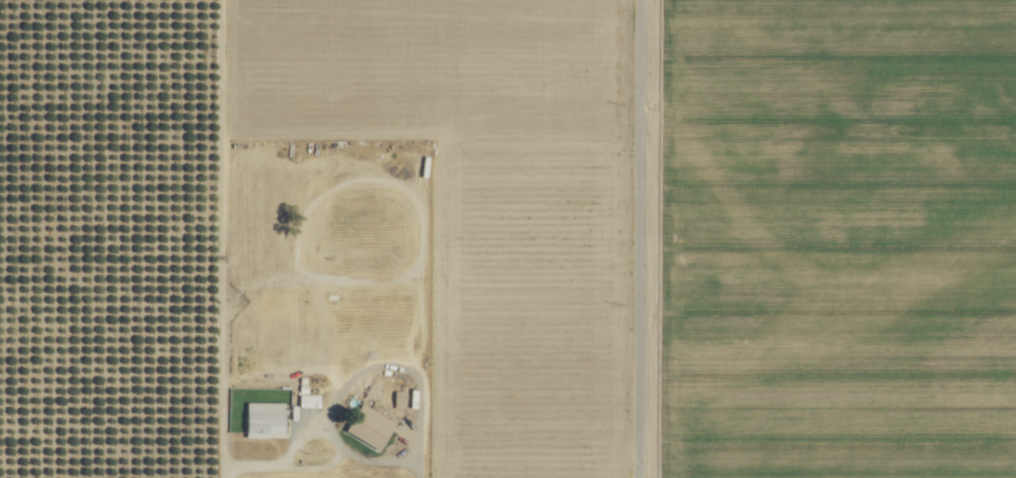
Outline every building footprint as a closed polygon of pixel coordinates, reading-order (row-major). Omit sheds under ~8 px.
[(399,390),(397,405),(406,406),(408,391),(399,390)] [(286,402),(249,401),(249,431),(286,432),(286,402)] [(397,422),(363,402),(347,429),(381,449),(397,422)]
